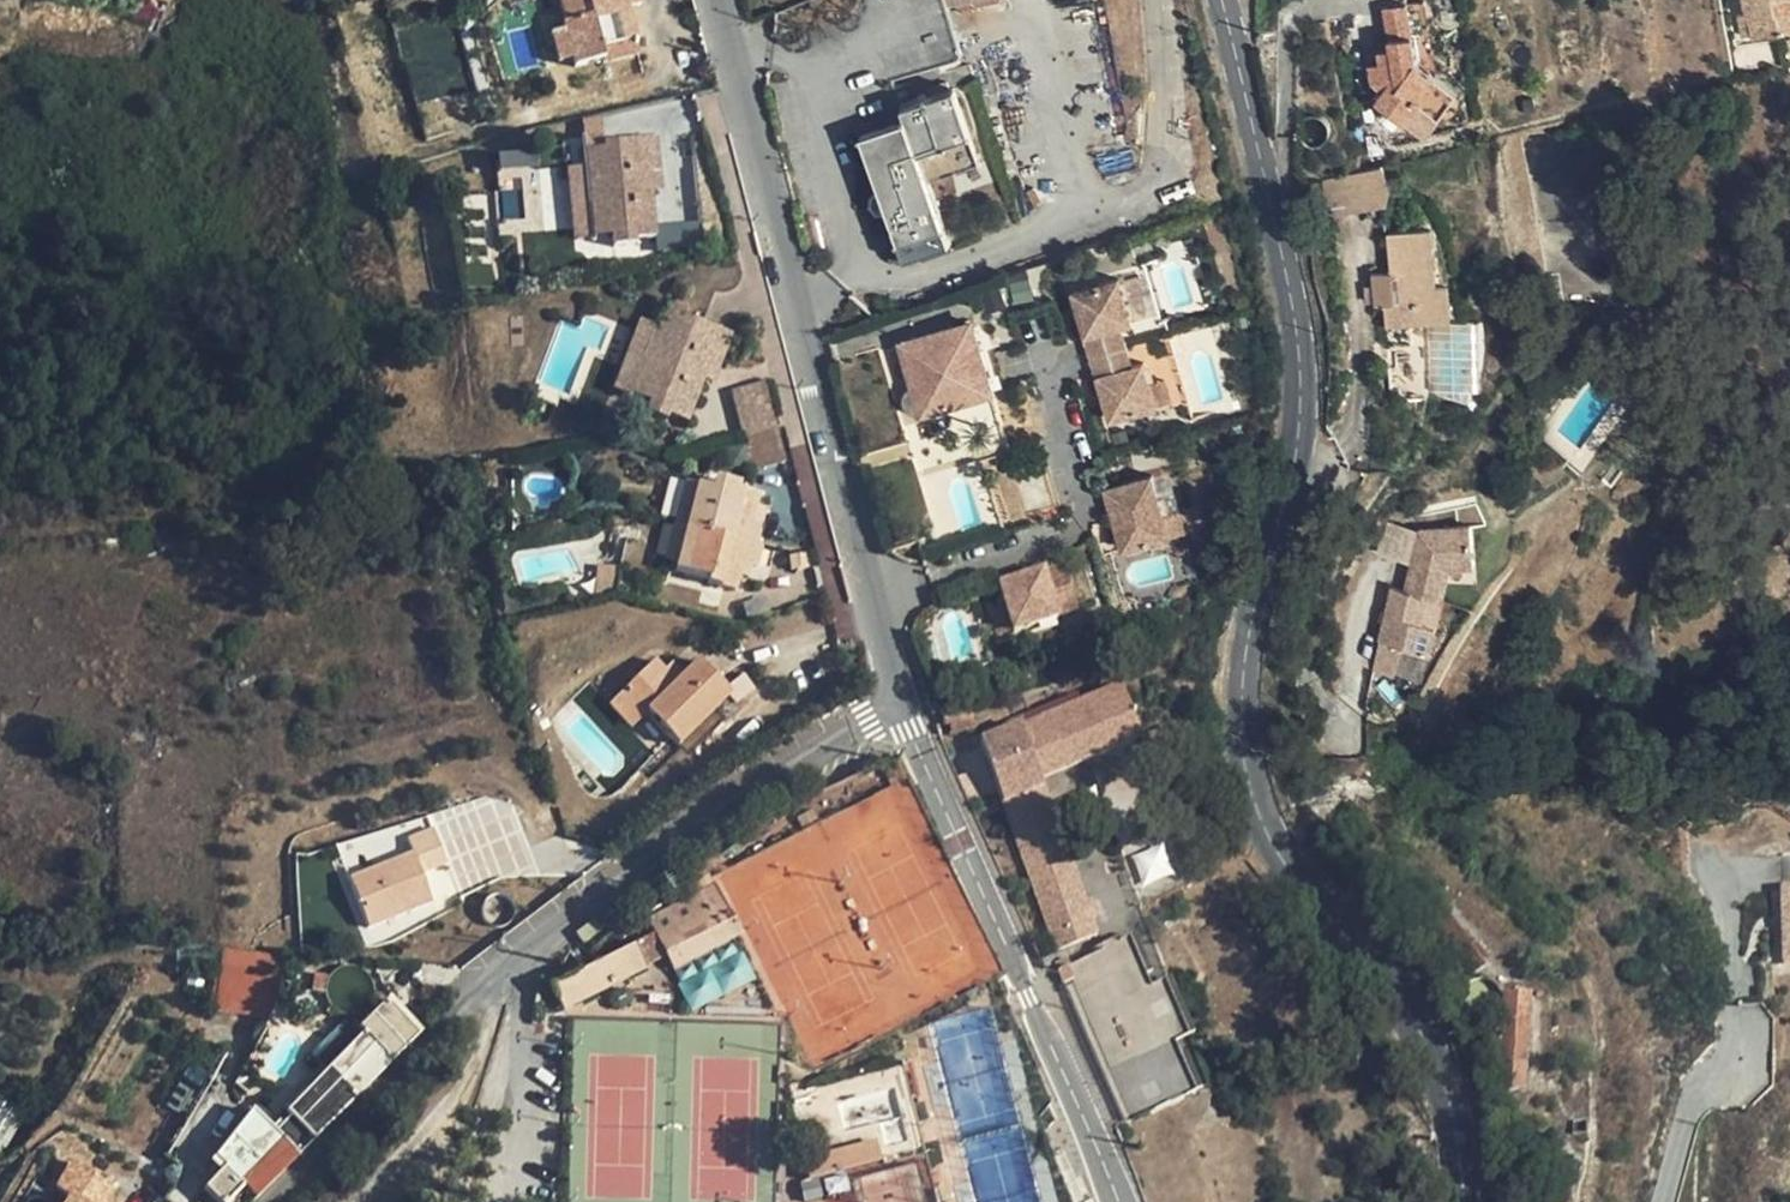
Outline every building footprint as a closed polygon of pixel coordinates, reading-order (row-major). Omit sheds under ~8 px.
[(631,41),(628,30),(624,10),(638,8),(636,0),(556,0),(564,32),(570,62),(572,68),(601,61),(598,49),(631,41)] [(940,14),(988,0),(936,0),(940,14)] [(1758,41),(1789,35),(1789,0),(1751,0),(1758,41)] [(1417,65),(1413,44),(1407,6),(1384,10),(1391,51),(1377,54),(1379,66),(1369,68),(1372,82),(1387,93),(1378,105),(1405,124),(1419,103),(1441,116),(1457,94),(1417,65)] [(553,66),(570,62),(564,32),(547,35),(553,66)] [(634,56),(631,41),(598,49),(601,61),(601,64),(634,56)] [(908,122),(862,139),(906,258),(949,242),(929,183),(979,166),(953,92),(904,109),(908,122)] [(577,127),(580,162),(599,161),(599,147),(597,124),(577,127)] [(651,140),(599,147),(599,161),(580,162),(581,168),(587,228),(608,226),(610,247),(631,245),(630,241),(651,238),(646,194),(656,192),(651,140)] [(588,239),(587,228),(581,168),(563,170),(570,242),(588,239)] [(1333,214),(1394,207),(1390,168),(1328,175),(1333,214)] [(1391,348),(1411,346),(1409,327),(1451,323),(1448,289),(1438,290),(1432,233),(1388,237),(1392,273),(1373,275),(1375,306),(1386,307),(1386,328),(1391,328),(1391,348)] [(1121,283),(1074,296),(1093,360),(1128,350),(1127,348),(1118,351),(1113,332),(1122,330),(1133,326),(1121,283)] [(684,423),(701,380),(720,332),(682,317),(684,313),(660,304),(651,327),(626,395),(644,402),(640,413),(662,422),(665,415),(684,423)] [(1610,312),(1614,331),(1629,328),(1625,309),(1610,312)] [(624,398),(626,395),(651,327),(635,320),(609,391),(624,398)] [(989,391),(971,325),(903,344),(916,389),(911,393),(908,398),(908,404),(911,408),(916,412),(928,411),(989,391)] [(1118,351),(1127,348),(1122,330),(1113,332),(1118,351)] [(730,336),(720,332),(701,380),(712,384),(715,371),(730,336)] [(1128,350),(1093,360),(1112,424),(1158,410),(1152,387),(1146,367),(1134,370),(1125,373),(1119,354),(1128,352),(1128,350)] [(1128,352),(1119,354),(1125,373),(1134,370),(1128,352)] [(739,391),(748,418),(780,411),(773,382),(739,391)] [(1166,383),(1152,387),(1158,410),(1173,406),(1166,383)] [(748,418),(753,438),(785,429),(780,411),(748,418)] [(703,496),(695,530),(762,546),(767,526),(756,524),(763,495),(746,490),(738,489),(739,481),(724,477),(720,488),(716,499),(703,496)] [(747,484),(739,481),(738,489),(746,490),(747,484)] [(1151,481),(1131,487),(1136,507),(1157,502),(1151,481)] [(706,485),(703,496),(716,499),(720,488),(706,485)] [(1131,487),(1104,494),(1121,556),(1168,543),(1162,521),(1157,502),(1136,507),(1131,487)] [(681,526),(695,530),(703,496),(691,492),(681,526)] [(1177,517),(1162,521),(1168,543),(1182,539),(1177,517)] [(769,548),(762,546),(695,530),(682,570),(715,580),(713,585),(740,592),(742,580),(755,582),(758,567),(764,568),(769,548)] [(1422,547),(1417,579),(1424,580),(1422,593),(1416,591),(1413,607),(1437,610),(1441,582),(1455,577),(1482,570),(1473,532),(1422,547)] [(1437,610),(1451,611),(1455,577),(1441,582),(1437,610)] [(1042,583),(998,594),(1004,619),(1011,642),(1055,631),(1054,629),(1075,624),(1063,579),(1043,584),(1042,583)] [(1417,579),(1416,591),(1422,593),(1424,580),(1417,579)] [(1432,638),(1437,610),(1413,607),(1399,606),(1388,687),(1410,691),(1415,659),(1444,664),(1447,640),(1432,638)] [(1447,640),(1451,611),(1437,610),(1432,638),(1447,640)] [(1011,642),(1004,619),(990,622),(997,646),(1011,642)] [(659,662),(620,697),(645,722),(651,714),(680,745),(734,696),(702,661),(685,676),(679,683),(669,672),(659,662)] [(675,667),(669,672),(679,683),(685,676),(675,667)] [(1138,741),(1120,691),(1020,727),(981,741),(1056,948),(1097,933),(1041,780),(1138,741)] [(636,730),(645,722),(620,697),(612,705),(636,730)] [(891,762),(880,767),(890,789),(902,783),(891,762)] [(1096,791),(1067,802),(1075,821),(1104,809),(1096,791)] [(366,927),(371,925),(377,923),(429,901),(418,872),(441,863),(429,832),(404,841),(409,854),(347,880),(366,927)] [(1789,964),(1789,882),(1777,883),(1779,964),(1789,964)] [(634,946),(550,988),(561,1012),(647,969),(646,967),(665,957),(672,971),(739,937),(715,886),(713,887),(713,889),(649,921),(648,920),(647,921),(653,935),(634,946)] [(1483,965),(1446,911),(1422,928),(1460,982),(1483,965)] [(1124,941),(1111,947),(1130,997),(1146,992),(1124,941)] [(1153,1049),(1168,1043),(1146,992),(1130,997),(1111,947),(1067,964),(1133,1118),(1175,1102),(1153,1049)] [(584,959),(577,949),(571,953),(579,963),(584,959)] [(219,1001),(266,1024),(283,985),(253,971),(246,986),(228,978),(219,1001)] [(1522,1088),(1527,997),(1505,997),(1502,1041),(1498,1041),(1496,1065),(1501,1065),(1499,1086),(1522,1088)] [(204,1190),(217,1201),(253,1201),(420,1034),(386,1001),(356,1029),(361,1033),(284,1116),(288,1119),(275,1132),(252,1111),(213,1159),(223,1168),(204,1190)] [(1191,1096),(1168,1043),(1153,1049),(1175,1102),(1191,1096)] [(875,1144),(803,1161),(808,1181),(879,1163),(875,1144)] [(79,1201),(111,1201),(118,1190),(72,1163),(57,1189),(72,1197),(79,1201)]
